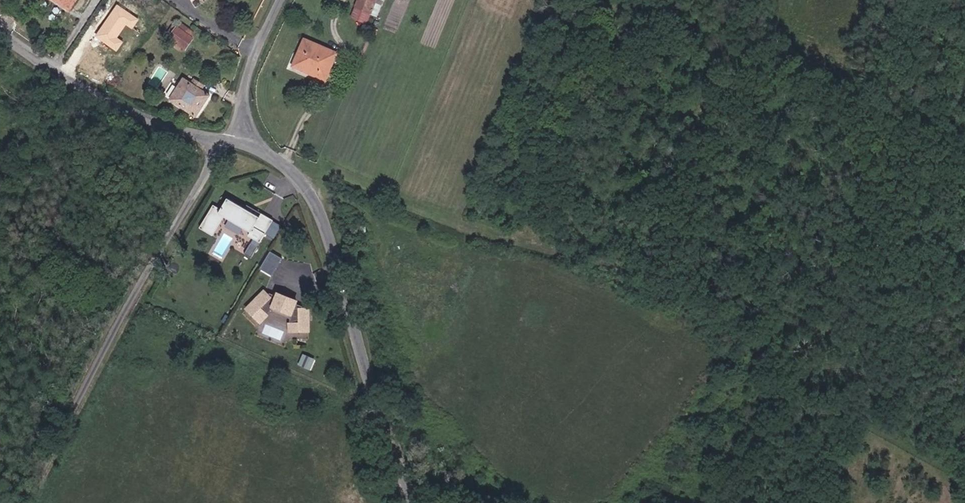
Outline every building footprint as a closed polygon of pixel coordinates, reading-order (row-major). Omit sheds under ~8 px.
[(61,21),(77,0),(33,0),(61,21)] [(357,8),(372,15),(375,7),(360,1),(357,8)] [(163,42),(167,45),(174,35),(170,32),(163,42)] [(183,57),(191,48),(174,35),(167,45),(172,49),(179,54),(183,57)] [(307,75),(323,82),(335,54),(303,41),(294,62),(310,69),(307,75)] [(177,57),(179,54),(172,49),(169,52),(177,57)] [(292,69),(307,75),(310,69),(294,62),(292,69)] [(193,118),(213,87),(197,77),(198,74),(194,73),(186,68),(164,100),(193,118)] [(205,79),(207,75),(197,68),(194,73),(198,74),(205,79)] [(299,151),(308,155),(313,146),(304,142),(299,151)] [(267,223),(255,216),(253,220),(220,203),(214,214),(207,210),(194,234),(208,241),(218,221),(245,236),(244,237),(256,244),(267,223)] [(260,269),(273,276),(283,256),(271,250),(260,269)] [(290,333),(312,332),(311,307),(300,307),(300,295),(267,297),(267,304),(249,305),(250,320),(289,318),(290,333)] [(265,326),(263,333),(281,338),(283,330),(265,326)]
